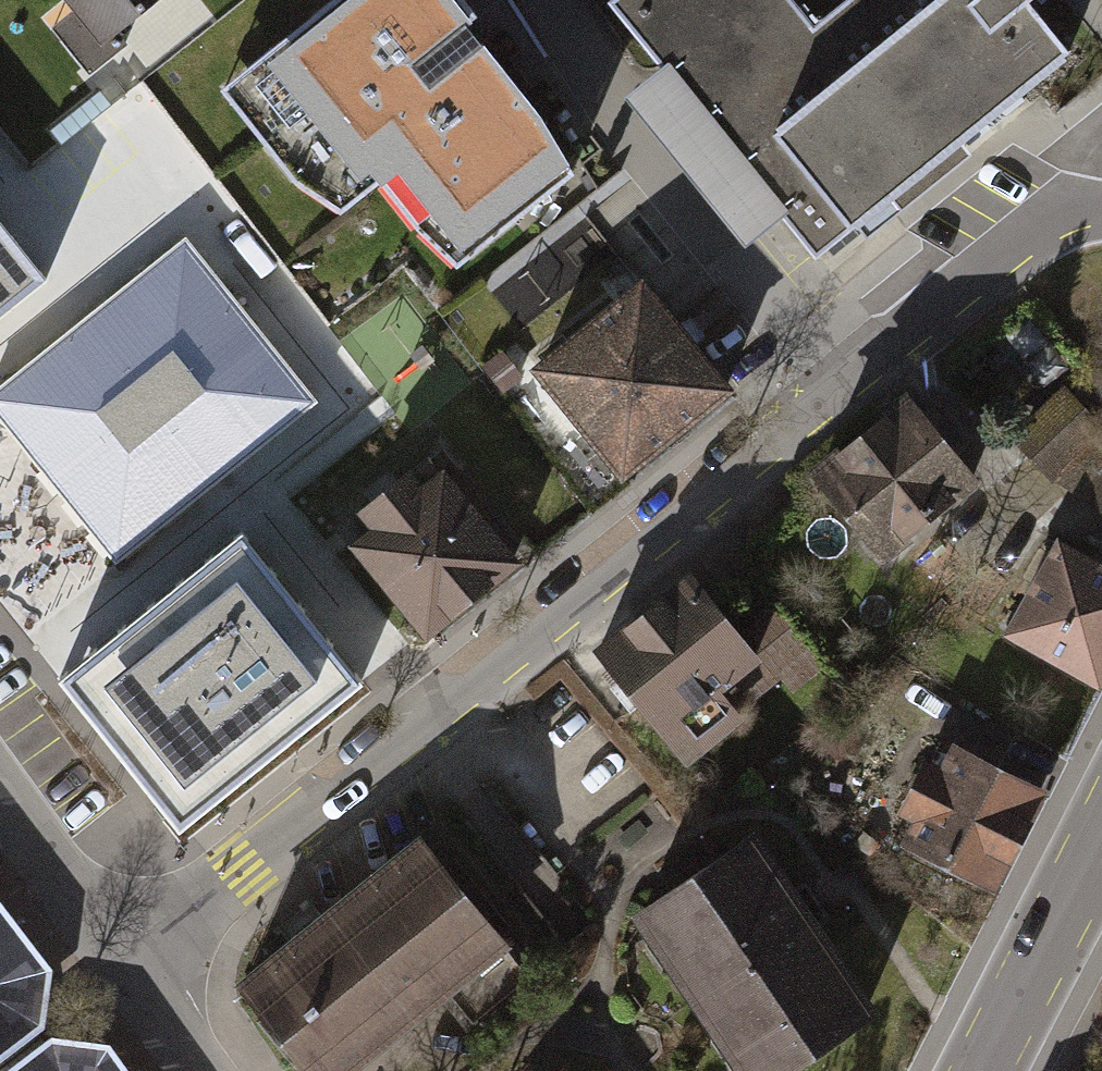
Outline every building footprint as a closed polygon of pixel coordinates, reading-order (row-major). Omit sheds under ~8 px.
[(100,51),(165,0),(60,0),(100,51)] [(465,0),(318,0),(213,82),(289,179),(338,209),(376,180),(412,226),(455,265),(573,173),(532,104),(467,21),(476,15),(465,0)] [(815,37),(786,0),(620,0),(615,4),(823,260),(1074,57),(1032,4),(1037,0),(861,0),(815,37)] [(42,274),(0,222),(0,308),(42,274)] [(185,233),(0,381),(0,409),(118,555),(316,396),(185,233)] [(739,401),(649,290),(540,377),(630,489),(739,401)] [(991,493),(916,400),(814,481),(889,575),(991,493)] [(1101,506),(1101,433),(1070,488),(1101,506)] [(516,556),(447,470),(421,491),(410,477),(361,516),(372,529),(354,543),(424,629),(516,556)] [(238,540),(59,684),(175,827),(354,683),(238,540)] [(1057,547),(1008,638),(1101,689),(1101,571),(1057,547)] [(704,586),(604,667),(694,778),(754,730),(736,709),(775,678),(792,699),(824,673),(778,617),(748,641),(704,586)] [(1005,907),(1054,801),(946,752),(897,857),(1005,907)] [(422,841),(244,984),(315,1070),(336,1070),(443,986),(472,1022),(530,975),(422,841)] [(642,921),(739,1070),(829,1070),(887,1034),(764,843),(642,921)] [(0,900),(0,1056),(42,1024),(48,963),(0,900)] [(110,1044),(50,1035),(3,1070),(130,1070),(110,1044)]
